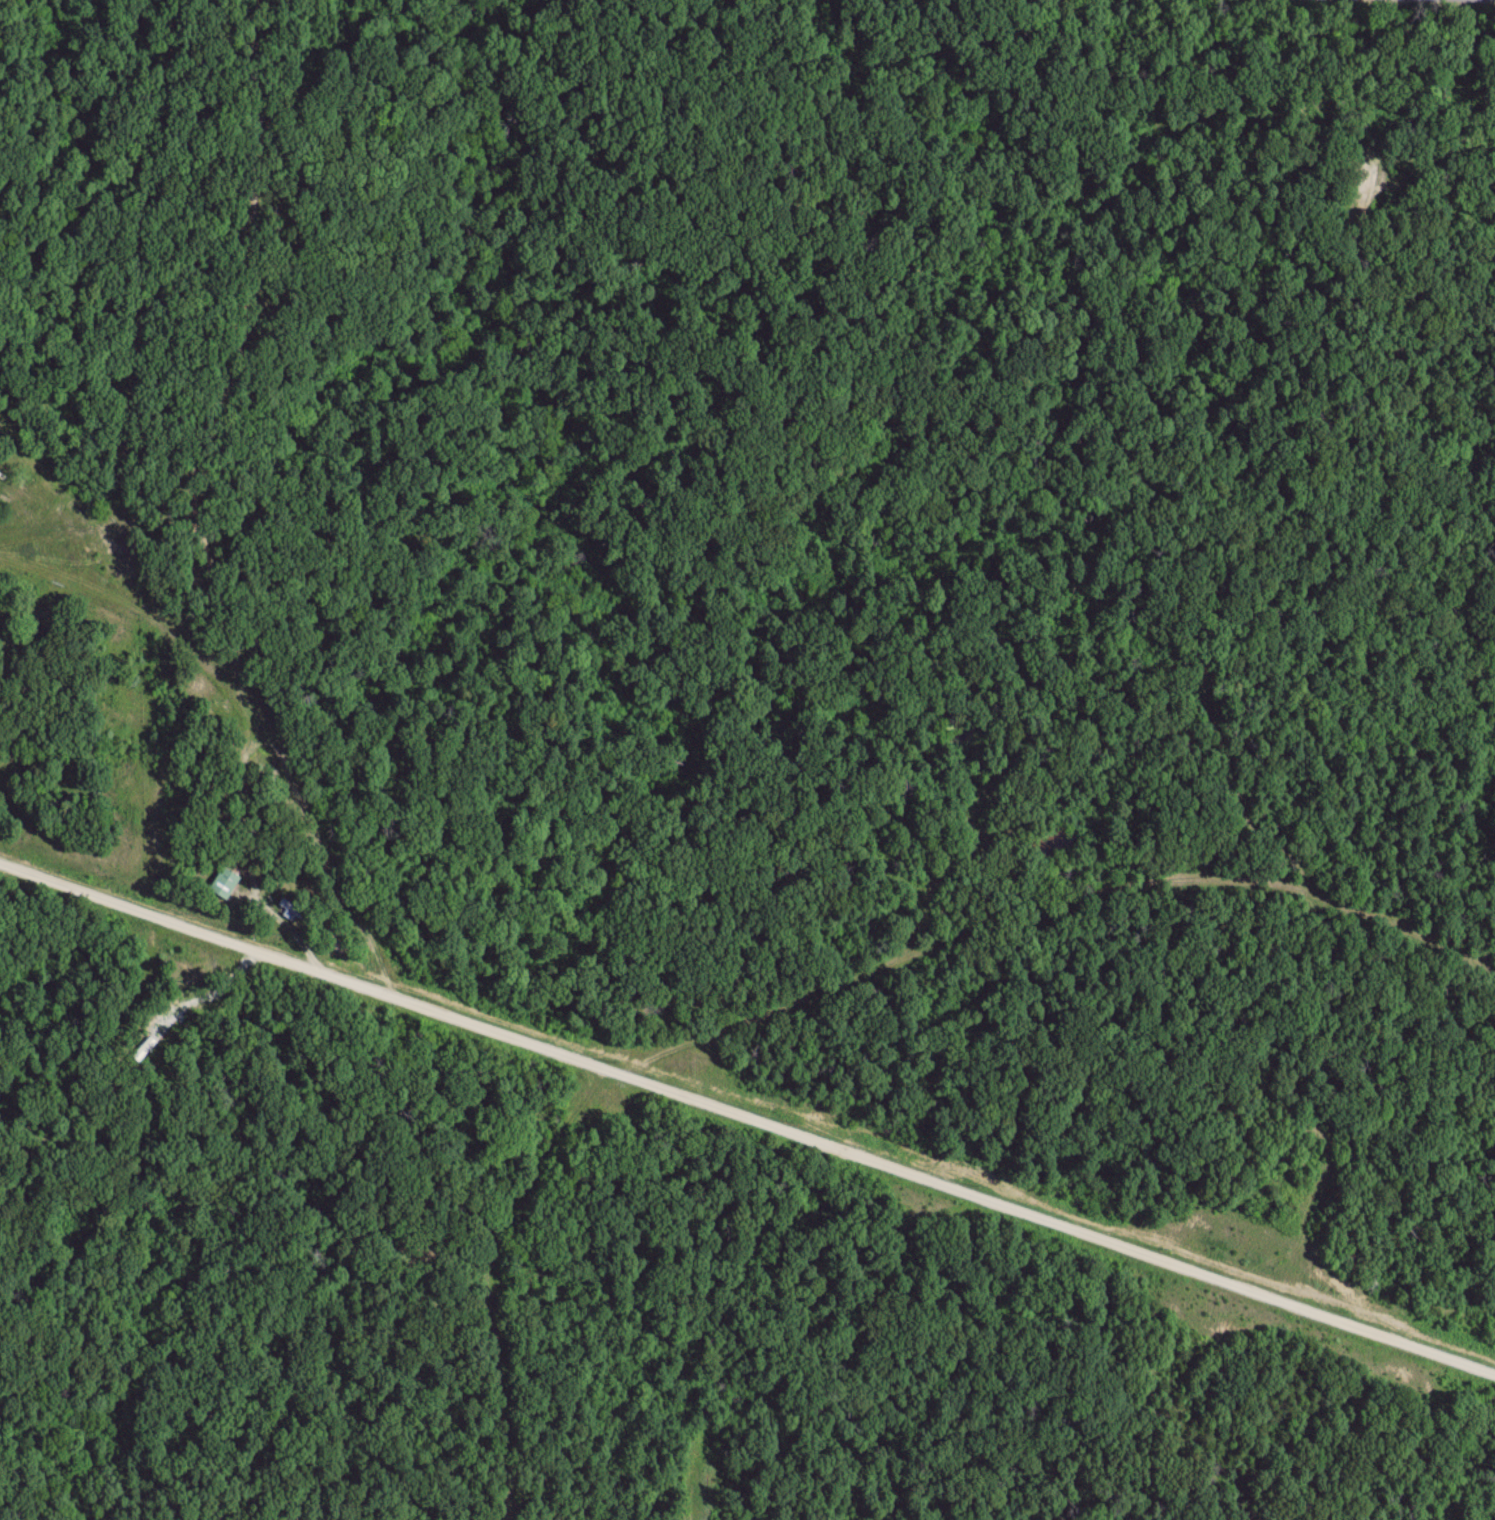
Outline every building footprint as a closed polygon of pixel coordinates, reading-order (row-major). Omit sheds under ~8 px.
[(244,878),(226,867),(212,890),(230,901),(244,878)]
